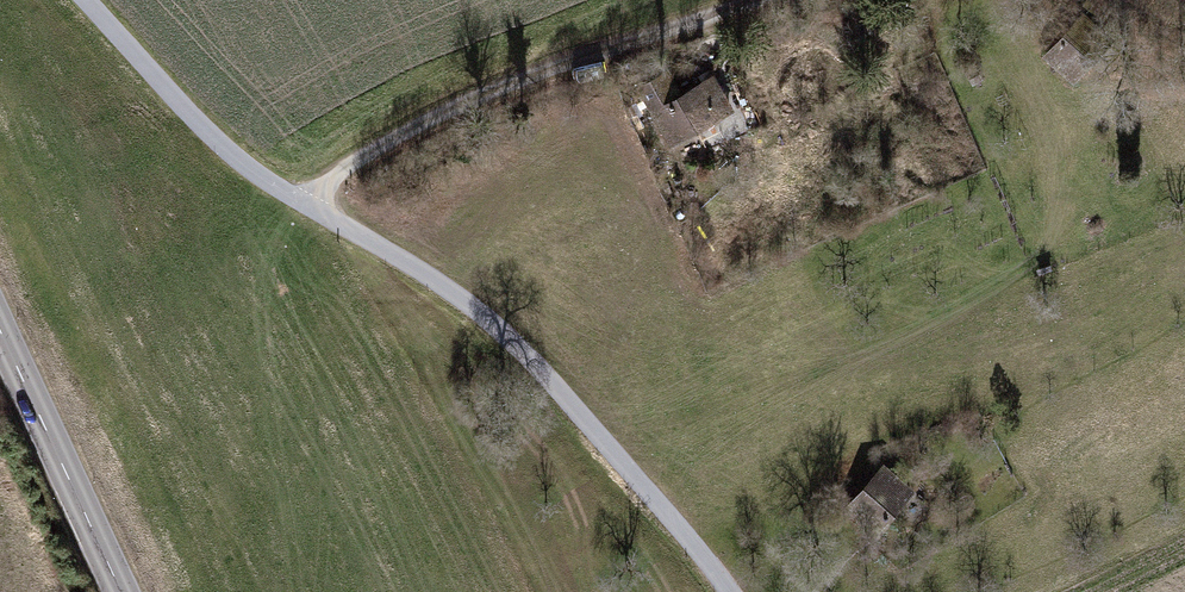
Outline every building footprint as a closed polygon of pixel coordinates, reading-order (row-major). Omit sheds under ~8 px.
[(1080,12),(1043,58),(1077,87),(1117,39),(1080,12)] [(671,70),(636,88),(670,149),(736,111),(717,75),(684,94),(671,70)] [(884,460),(840,509),(872,537),(915,486),(884,460)]
